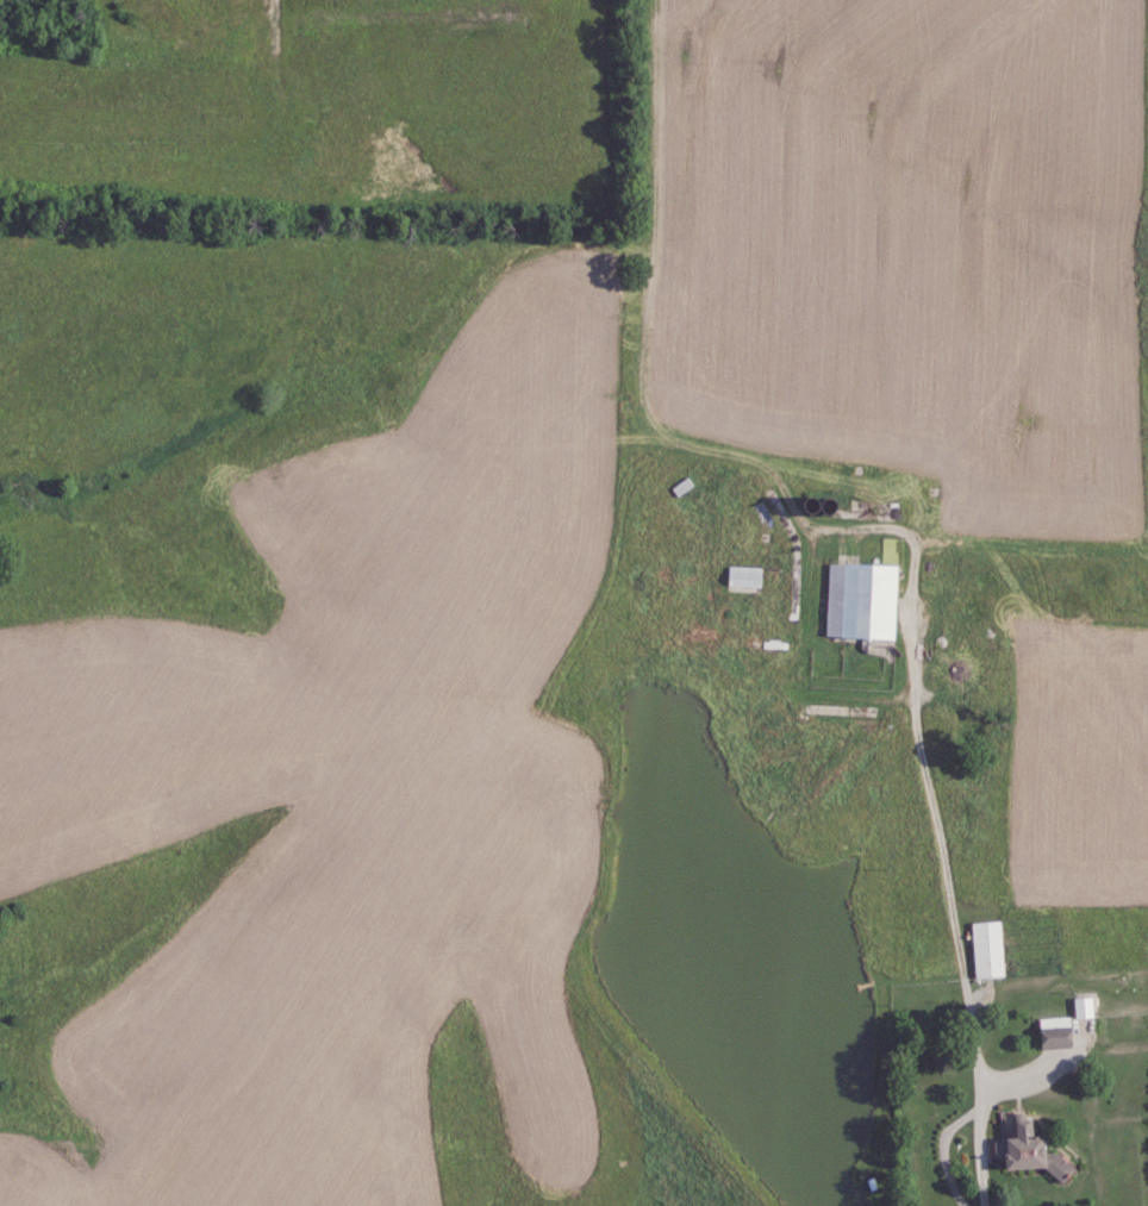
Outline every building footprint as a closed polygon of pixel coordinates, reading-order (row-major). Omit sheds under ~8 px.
[(828,564),(825,638),(893,641),(895,566),(828,564)] [(761,588),(762,568),(728,567),(727,586),(761,588)] [(973,978),(1003,977),(1002,922),(972,923),(973,978)] [(1073,1018),(1092,1018),(1091,997),(1073,998),(1073,1018)] [(1037,1018),(1038,1048),(1069,1047),(1068,1018),(1037,1018)] [(1020,1112),(1004,1111),(1002,1137),(1011,1137),(1012,1118),(1020,1119),(1020,1112)] [(1066,1169),(1065,1152),(1041,1153),(1039,1136),(1028,1136),(1026,1119),(1012,1120),(1013,1139),(998,1140),(1001,1174),(1066,1169)]
